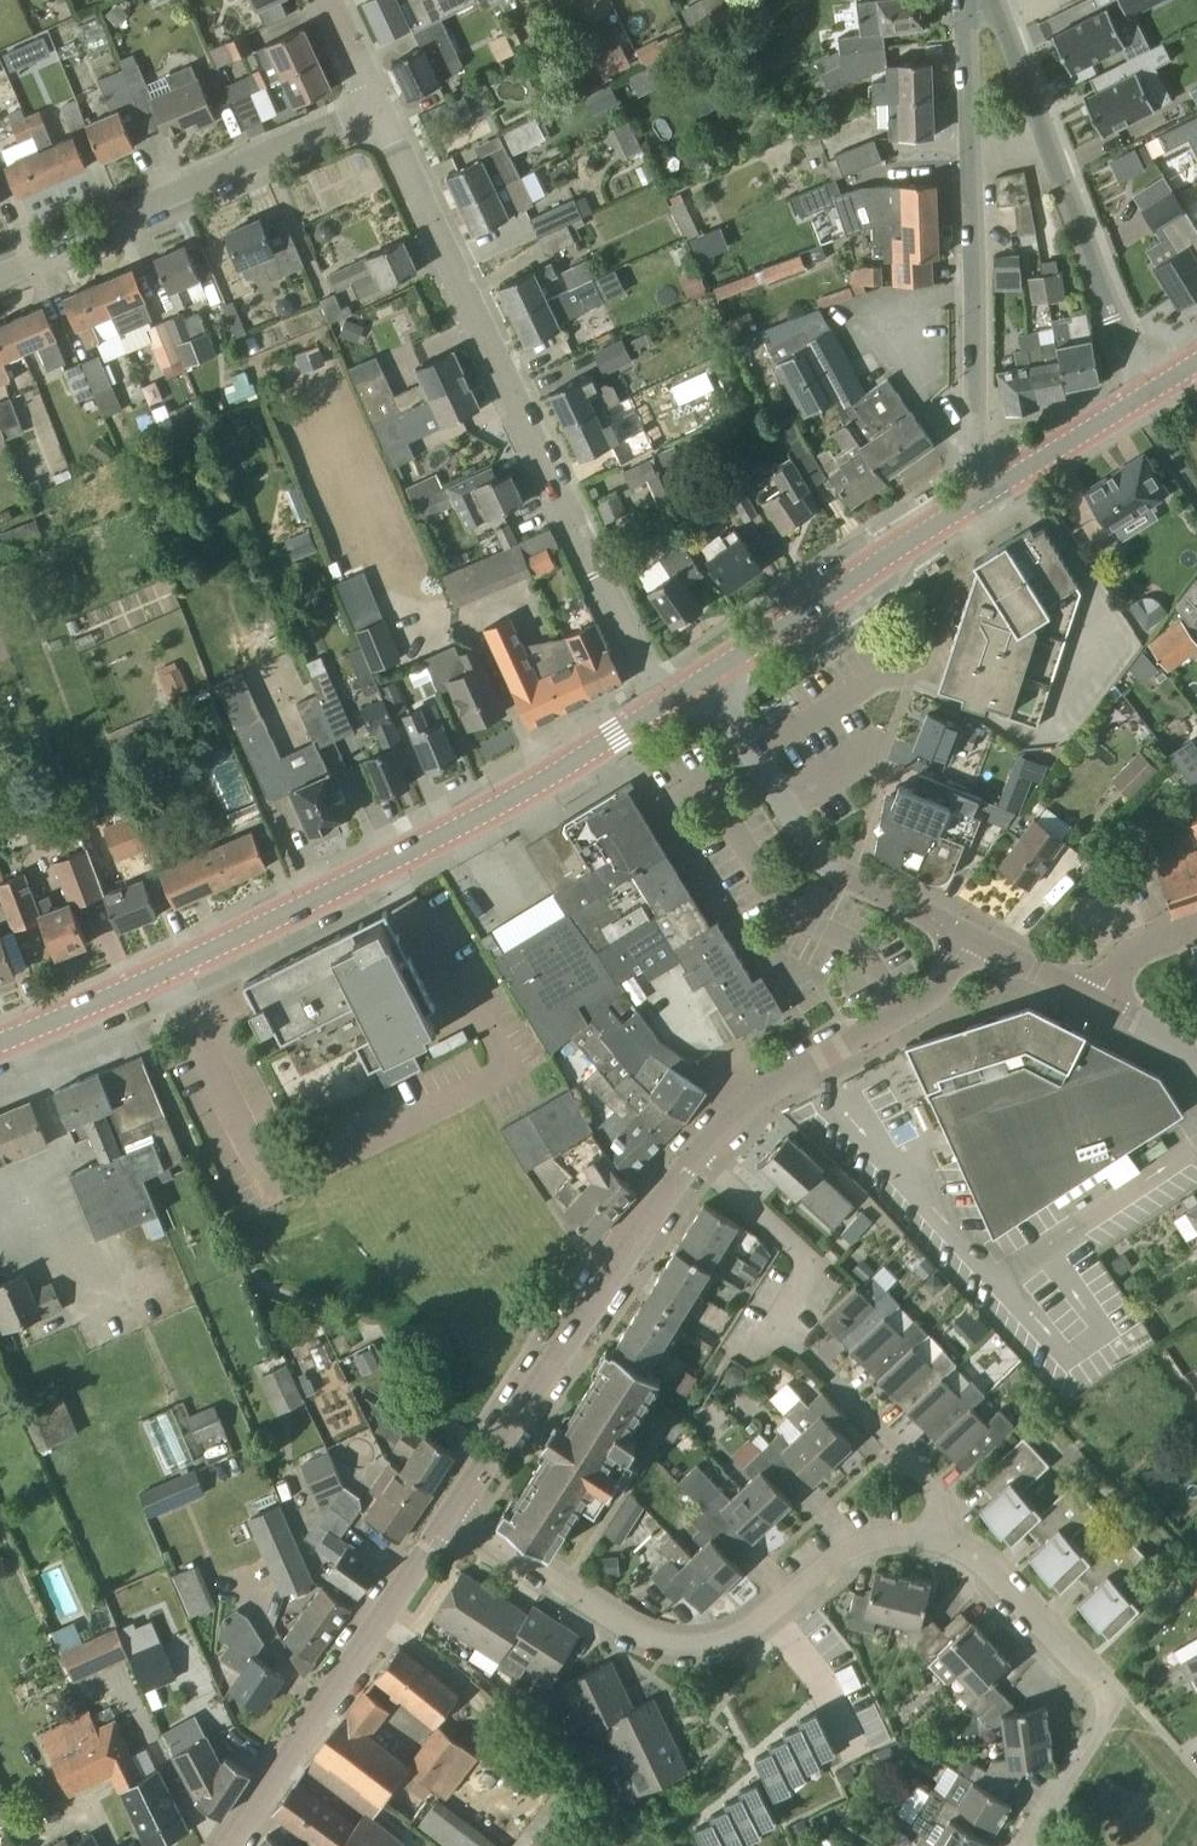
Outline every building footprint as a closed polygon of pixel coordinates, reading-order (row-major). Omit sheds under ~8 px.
[(266,25),(288,15),(282,0),(255,0),(266,25)] [(365,2),(383,39),(412,25),(414,31),(480,0),(370,0),(365,2)] [(730,0),(699,0),(687,6),(696,25),(724,10),(733,6),(730,0)] [(841,54),(875,48),(887,47),(885,29),(926,26),(923,8),(926,8),(924,0),(866,0),(859,1),(862,34),(839,36),(841,50),(841,54)] [(1128,16),(1161,0),(1120,0),(1128,16)] [(106,14),(117,26),(129,15),(119,3),(106,14)] [(1108,8),(1053,36),(1071,72),(1126,44),(1108,8)] [(422,48),(394,62),(411,98),(441,84),(432,65),(458,52),(442,18),(414,31),(422,48)] [(513,47),(504,31),(503,32),(500,26),(489,32),(492,39),(488,41),(499,62),(516,53),(513,47)] [(284,77),(319,61),(311,44),(313,43),(309,33),(307,34),(304,27),(258,48),(266,65),(225,84),(233,101),(234,100),(250,92),(251,93),(284,78),(284,77)] [(660,57),(691,41),(686,31),(661,44),(658,39),(636,50),(644,65),(660,57)] [(218,66),(253,51),(245,34),(211,49),(218,66)] [(931,62),(888,64),(887,47),(875,48),(841,54),(842,63),(822,73),(828,87),(888,68),(889,79),(873,79),(873,83),(869,84),(870,96),(874,98),(874,101),(888,101),(889,101),(889,100),(932,98),(931,62)] [(1099,89),(1085,95),(1102,132),(1155,108),(1140,74),(1158,65),(1149,48),(1092,75),(1099,89)] [(619,71),(607,49),(593,56),(605,78),(619,71)] [(842,63),(841,54),(841,50),(831,54),(830,52),(815,60),(822,73),(842,63)] [(671,80),(660,57),(644,65),(645,66),(629,74),(640,96),(671,80)] [(284,78),(286,82),(297,105),(332,88),(319,61),(284,77),(284,78)] [(123,69),(137,103),(153,96),(139,62),(123,69)] [(152,99),(167,132),(195,120),(199,128),(217,121),(199,79),(192,64),(167,75),(173,90),(152,99)] [(120,110),(137,103),(123,69),(98,79),(103,92),(112,113),(87,123),(87,124),(103,160),(136,146),(120,110)] [(570,79),(578,96),(593,89),(585,72),(570,79)] [(611,83),(597,90),(606,108),(620,100),(611,83)] [(263,120),(251,93),(250,92),(234,100),(246,128),(263,120)] [(889,101),(890,116),(890,138),(934,136),(932,98),(889,100),(889,101)] [(87,124),(87,123),(76,99),(61,105),(72,131),(87,124)] [(431,134),(452,123),(442,104),(421,114),(431,134)] [(48,128),(40,110),(26,117),(53,181),(87,167),(74,135),(54,144),(48,129),(48,128)] [(1196,134),(1196,116),(1159,135),(1166,150),(1196,134)] [(53,181),(26,117),(12,121),(21,140),(2,148),(9,164),(8,164),(21,195),(53,181)] [(501,186),(521,176),(511,156),(547,139),(535,117),(477,146),(483,160),(448,176),(461,204),(501,186)] [(624,160),(644,150),(629,120),(609,129),(624,160)] [(836,178),(883,159),(874,139),(836,154),(837,157),(827,161),(835,179),(836,178)] [(1117,174),(1143,161),(1135,146),(1110,158),(1117,174)] [(1013,204),(1030,199),(1025,171),(997,176),(997,206),(1013,204)] [(510,216),(527,208),(535,205),(521,176),(501,186),(461,204),(475,233),(510,217),(510,216)] [(844,199),(842,192),(836,178),(835,179),(787,198),(795,219),(836,202),(844,199)] [(873,225),(873,222),(937,220),(936,183),(872,186),(862,186),(842,192),(844,199),(836,202),(847,234),(873,225)] [(1172,187),(1142,205),(1153,225),(1162,221),(1178,248),(1152,263),(1177,304),(1196,292),(1196,227),(1172,187)] [(687,240),(701,234),(682,192),(671,197),(674,205),(671,206),(687,240)] [(583,216),(594,211),(587,195),(575,199),(575,198),(531,218),(539,237),(583,216)] [(1030,199),(1013,204),(1019,234),(1036,231),(1030,199)] [(578,227),(586,223),(583,216),(539,237),(547,254),(576,242),(583,239),(578,227)] [(285,220),(265,229),(261,219),(228,233),(248,280),(268,272),(271,280),(305,266),(285,220)] [(896,285),(931,283),(930,257),(939,257),(937,220),(873,222),(873,225),(874,244),(894,244),(896,285)] [(353,283),(361,299),(385,287),(418,271),(404,240),(330,274),(337,290),(353,283)] [(768,280),(770,285),(810,269),(808,265),(828,257),(822,244),(798,253),(798,252),(768,263),(769,264),(763,267),(763,269),(764,268),(768,280)] [(209,296),(201,278),(187,245),(156,258),(176,309),(194,302),(209,296)] [(570,288),(594,277),(585,260),(562,271),(570,288)] [(1042,265),(1044,274),(1049,302),(1064,299),(1057,260),(1046,262),(1046,264),(1042,265)] [(514,315),(549,298),(541,283),(558,275),(553,264),(535,272),(534,271),(501,287),(514,315)] [(851,284),(883,283),(882,266),(851,267),(851,284)] [(120,334),(121,334),(145,323),(154,319),(145,300),(146,299),(133,268),(99,283),(113,314),(120,334)] [(688,295),(707,288),(699,268),(680,275),(688,295)] [(763,269),(755,272),(760,283),(767,280),(768,280),(764,268),(763,269)] [(715,288),(719,299),(760,283),(755,272),(715,288)] [(1031,277),(1035,304),(1049,302),(1044,274),(1031,277)] [(563,329),(562,327),(559,322),(605,301),(594,277),(570,288),(549,298),(514,315),(528,344),(563,329)] [(88,348),(120,334),(113,314),(99,283),(66,297),(79,328),(80,328),(88,348)] [(234,301),(223,305),(237,338),(248,333),(234,301)] [(66,362),(64,358),(56,340),(57,339),(44,306),(10,321),(23,353),(38,346),(48,369),(66,362)] [(751,311),(738,317),(743,328),(756,322),(751,311)] [(1101,381),(1101,380),(1087,312),(1073,314),(1075,325),(1054,328),(1056,340),(1066,388),(1101,381)] [(193,337),(187,323),(183,313),(167,320),(186,367),(186,366),(218,354),(209,330),(193,337)] [(347,318),(341,335),(360,342),(365,325),(347,318)] [(153,341),(159,356),(164,368),(168,376),(185,370),(184,368),(186,367),(167,320),(147,329),(153,341)] [(23,353),(10,321),(0,325),(0,386),(14,380),(5,360),(23,353)] [(934,444),(911,411),(888,378),(866,393),(831,327),(811,338),(806,330),(770,348),(777,362),(806,416),(834,401),(846,423),(886,479),(887,478),(886,477),(934,444)] [(1066,388),(1056,340),(1042,342),(1040,332),(1029,334),(1030,343),(1027,344),(1038,407),(1040,406),(1039,400),(1067,395),(1066,388)] [(1007,412),(1038,407),(1027,344),(1030,343),(1029,334),(1008,338),(1014,368),(999,371),(1007,412)] [(623,337),(594,351),(604,374),(633,360),(623,337)] [(374,423),(468,380),(455,350),(417,368),(424,383),(396,396),(377,354),(349,367),(374,423)] [(92,395),(94,394),(104,417),(124,409),(114,386),(113,386),(100,355),(79,363),(92,395)] [(78,401),(92,395),(79,363),(64,370),(78,401)] [(231,376),(237,390),(251,384),(246,370),(231,376)] [(614,385),(594,381),(590,374),(551,392),(567,426),(623,400),(622,399),(622,400),(614,385)] [(402,426),(407,424),(408,425),(438,411),(445,425),(481,408),(468,380),(374,423),(388,451),(409,441),(402,426)] [(6,439),(25,432),(22,422),(21,423),(11,397),(0,401),(0,424),(6,439)] [(623,440),(625,445),(642,438),(630,413),(629,413),(623,400),(567,426),(583,459),(623,440)] [(834,431),(845,447),(835,454),(830,446),(816,456),(793,415),(776,425),(793,455),(811,488),(831,474),(852,503),(886,479),(846,423),(834,431)] [(6,439),(0,424),(0,452),(10,448),(6,439)] [(661,429),(642,438),(625,445),(621,447),(629,463),(653,451),(654,452),(673,443),(666,429),(662,431),(661,429)] [(117,449),(105,438),(93,452),(105,463),(117,449)] [(681,457),(676,446),(660,453),(665,464),(681,457)] [(653,453),(654,452),(653,451),(629,463),(622,466),(631,487),(625,490),(628,496),(638,491),(637,488),(642,486),(643,488),(655,482),(654,479),(658,477),(650,459),(655,457),(653,453)] [(800,495),(811,488),(793,455),(773,467),(775,471),(773,472),(783,487),(764,499),(786,531),(812,513),(800,495)] [(1144,455),(1086,491),(1112,530),(1167,492),(1144,455)] [(702,477),(694,456),(673,464),(682,485),(702,477)] [(491,517),(519,505),(525,502),(512,474),(495,481),(493,477),(458,494),(473,526),(491,517)] [(413,500),(427,494),(420,479),(406,486),(413,500)] [(310,496),(324,508),(334,497),(320,484),(310,496)] [(628,513),(619,493),(597,503),(605,523),(628,513)] [(746,521),(759,513),(747,493),(734,501),(746,521)] [(45,541),(36,519),(2,532),(5,540),(0,542),(0,547),(2,551),(7,549),(10,556),(45,541)] [(505,548),(518,542),(509,523),(497,529),(505,548)] [(1044,528),(1035,533),(1031,526),(1014,537),(971,563),(975,570),(974,570),(960,615),(939,685),(1000,704),(998,711),(1036,723),(1082,591),(1077,584),(1079,583),(1044,528)] [(550,552),(561,547),(551,527),(520,542),(534,572),(534,571),(536,575),(556,566),(550,552)] [(702,546),(711,558),(709,560),(729,588),(733,585),(734,587),(747,578),(746,577),(762,565),(741,536),(740,537),(734,529),(722,537),(720,533),(702,546)] [(290,538),(299,558),(318,549),(309,530),(290,538)] [(691,551),(690,552),(683,543),(660,559),(671,574),(649,590),(675,626),(703,606),(688,585),(706,572),(691,551)] [(524,568),(515,546),(446,573),(455,595),(524,568)] [(1196,577),(1175,605),(1196,634),(1196,577)] [(1148,612),(1138,600),(1129,607),(1148,630),(1169,613),(1161,602),(1148,612)] [(386,617),(356,630),(372,671),(402,659),(386,617)] [(535,668),(524,644),(510,617),(486,628),(509,676),(507,677),(530,726),(592,697),(577,662),(571,650),(535,668)] [(1181,619),(1148,643),(1169,671),(1196,650),(1196,640),(1181,619)] [(577,662),(592,697),(593,697),(593,696),(625,682),(597,622),(566,637),(572,650),(571,650),(577,662)] [(477,648),(461,655),(456,643),(426,657),(442,691),(451,687),(469,727),(507,710),(486,664),(485,665),(477,648)] [(1142,681),(1158,667),(1143,650),(1130,668),(1142,681)] [(319,694),(330,721),(347,714),(328,669),(312,676),(319,694)] [(328,767),(323,756),(289,772),(242,672),(217,683),(238,729),(271,800),(290,791),(311,834),(331,825),(330,823),(353,813),(331,765),(328,767)] [(381,687),(385,698),(392,716),(408,709),(397,681),(381,687)] [(330,721),(319,694),(313,696),(310,697),(298,703),(315,742),(316,741),(319,748),(337,739),(330,721)] [(411,760),(392,716),(385,698),(361,707),(371,730),(377,728),(387,751),(367,759),(382,795),(410,783),(402,764),(411,760)] [(417,738),(431,771),(458,759),(441,720),(427,726),(420,709),(408,714),(418,738),(417,738)] [(962,723),(929,713),(916,746),(949,758),(956,740),(970,745),(974,733),(960,728),(962,723)] [(1160,767),(1141,749),(1112,779),(1133,798),(1160,767)] [(983,797),(943,782),(921,773),(914,790),(900,785),(896,795),(891,794),(882,850),(901,861),(900,864),(927,879),(930,880),(933,881),(937,882),(940,881),(943,880),(946,879),(949,877),(951,875),(953,872),(954,870),(963,847),(968,834),(974,837),(982,817),(976,814),(983,797)] [(645,864),(672,846),(672,845),(670,846),(631,783),(527,846),(567,911),(645,864)] [(992,821),(1006,826),(1018,811),(998,804),(992,821)] [(94,868),(104,863),(150,846),(138,813),(92,831),(81,835),(87,849),(94,868)] [(1065,840),(1062,838),(1038,821),(1037,820),(1001,866),(1030,887),(1065,840)] [(161,870),(176,906),(268,866),(253,830),(161,870)] [(717,919),(695,882),(672,846),(645,864),(567,911),(568,913),(514,945),(494,958),(551,1053),(572,1035),(580,1044),(594,1029),(627,997),(623,992),(626,989),(617,978),(672,944),(672,945),(717,919)] [(98,877),(94,868),(87,849),(55,861),(71,903),(56,908),(50,894),(35,900),(25,873),(6,881),(0,864),(0,889),(15,929),(42,919),(56,955),(89,943),(74,906),(104,894),(98,877)] [(1159,863),(1161,870),(1174,915),(1196,907),(1196,850),(1159,863)] [(129,884),(124,872),(122,867),(98,877),(104,894),(119,931),(160,914),(145,878),(129,884)] [(736,1031),(739,1035),(744,1032),(775,1013),(717,919),(672,945),(686,968),(683,969),(696,988),(704,982),(736,1031)] [(258,1006),(251,1010),(263,1032),(276,1025),(283,1039),(358,1001),(373,1032),(357,1041),(371,1067),(376,1064),(387,1085),(422,1066),(411,1046),(431,1036),(439,1032),(435,1026),(427,1010),(436,1006),(411,956),(401,961),(392,943),(382,924),(358,936),(354,926),(246,981),(256,1002),(258,1006)] [(4,980),(11,978),(13,974),(17,972),(3,931),(0,932),(0,979),(3,981),(4,980)] [(694,1063),(682,1055),(662,1041),(639,1010),(624,1023),(619,1016),(633,1004),(627,997),(594,1029),(612,1055),(616,1052),(632,1071),(627,1076),(634,1086),(688,1115),(706,1089),(685,1076),(694,1063)] [(994,1236),(1184,1112),(1161,1075),(1030,1009),(909,1048),(994,1236)] [(608,1059),(612,1055),(594,1029),(580,1044),(597,1065),(593,1069),(611,1091),(667,1137),(687,1116),(688,1115),(634,1086),(627,1076),(625,1079),(608,1059)] [(318,1050),(299,1058),(295,1048),(271,1059),(290,1103),(333,1084),(318,1050)] [(185,1159),(143,1058),(142,1055),(56,1091),(75,1142),(90,1135),(92,1140),(100,1158),(101,1161),(72,1172),(99,1237),(142,1220),(150,1237),(152,1236),(153,1238),(167,1232),(150,1188),(165,1182),(160,1169),(185,1159)] [(630,1174),(651,1153),(667,1137),(611,1091),(593,1069),(587,1076),(585,1079),(595,1089),(615,1109),(596,1130),(571,1088),(567,1090),(614,1166),(618,1162),(630,1174)] [(637,1191),(614,1166),(567,1090),(529,1113),(553,1154),(576,1171),(610,1211),(614,1215),(614,1214),(615,1215),(638,1192),(637,1191)] [(31,1101),(0,1114),(0,1163),(49,1143),(31,1101)] [(548,1158),(553,1154),(529,1113),(502,1129),(527,1170),(548,1158)] [(762,1165),(781,1182),(797,1196),(805,1196),(834,1226),(854,1203),(819,1172),(824,1166),(789,1135),(762,1165)] [(614,1215),(610,1211),(576,1171),(573,1174),(557,1192),(570,1204),(567,1207),(594,1239),(615,1215),(614,1214),(614,1215)] [(1194,1192),(1182,1200),(1188,1209),(1188,1210),(1196,1223),(1196,1196),(1194,1192)] [(739,1224),(706,1203),(697,1216),(692,1225),(725,1246),(739,1224)] [(853,1243),(873,1221),(863,1211),(842,1234),(853,1243)] [(677,1248),(711,1269),(722,1251),(725,1246),(692,1225),(677,1248)] [(772,1252),(759,1244),(751,1256),(764,1265),(772,1252)] [(613,1351),(648,1370),(663,1346),(676,1326),(683,1314),(697,1292),(711,1269),(677,1248),(663,1270),(649,1293),(659,1299),(652,1310),(643,1303),(613,1351)] [(926,1256),(915,1267),(925,1278),(936,1267),(926,1256)] [(1117,1277),(1130,1268),(1121,1256),(1108,1264),(1117,1277)] [(855,1273),(865,1282),(876,1269),(866,1260),(855,1273)] [(760,1271),(746,1262),(739,1273),(753,1282),(760,1271)] [(935,1272),(924,1283),(929,1288),(940,1289),(946,1283),(935,1272)] [(32,1292),(24,1273),(0,1284),(0,1315),(6,1329),(39,1314),(41,1318),(63,1308),(52,1283),(32,1292)] [(887,1288),(886,1289),(873,1276),(861,1288),(857,1284),(822,1318),(841,1338),(843,1337),(852,1347),(853,1347),(886,1315),(887,1316),(901,1303),(887,1288)] [(916,1318),(901,1331),(887,1316),(886,1315),(853,1347),(852,1347),(851,1348),(870,1368),(872,1367),(881,1377),(915,1346),(930,1333),(916,1318)] [(988,1325),(980,1317),(967,1329),(975,1338),(988,1325)] [(334,1337),(341,1352),(353,1347),(345,1331),(334,1337)] [(958,1363),(944,1349),(930,1333),(915,1346),(881,1377),(879,1378),(899,1399),(900,1397),(909,1407),(910,1408),(943,1376),(944,1376),(958,1363)] [(364,1369),(379,1361),(371,1347),(357,1355),(364,1369)] [(662,1378),(648,1370),(613,1351),(608,1348),(600,1360),(605,1363),(566,1426),(557,1421),(544,1441),(552,1447),(512,1509),(507,1506),(499,1518),(500,1519),(499,1520),(551,1553),(583,1502),(596,1511),(634,1452),(631,1450),(637,1441),(627,1434),(662,1379),(662,1378)] [(742,1381),(746,1374),(744,1367),(737,1363),(730,1365),(726,1372),(728,1379),(734,1383),(742,1381)] [(263,1376),(275,1402),(300,1390),(288,1364),(263,1376)] [(309,1401),(325,1394),(316,1373),(300,1380),(309,1401)] [(973,1379),(959,1392),(944,1376),(943,1376),(910,1408),(909,1407),(908,1408),(927,1429),(929,1428),(938,1437),(938,1438),(972,1406),(972,1407),(987,1393),(973,1379)] [(803,1431),(834,1463),(853,1444),(837,1427),(848,1417),(824,1391),(810,1405),(801,1396),(785,1411),(803,1430),(803,1431)] [(418,1412),(405,1404),(397,1399),(385,1417),(405,1431),(395,1446),(410,1456),(401,1467),(431,1489),(455,1452),(427,1433),(426,1435),(409,1425),(418,1412)] [(187,1418),(198,1444),(229,1432),(218,1406),(187,1418)] [(987,1422),(972,1407),(972,1406),(938,1438),(938,1437),(936,1439),(955,1459),(957,1458),(967,1469),(1015,1424),(1001,1409),(987,1422)] [(167,1407),(145,1418),(169,1469),(191,1459),(167,1407)] [(814,1481),(834,1463),(803,1431),(792,1441),(782,1431),(768,1445),(764,1448),(763,1449),(788,1475),(798,1464),(814,1481)] [(1043,1513),(1042,1513),(1021,1491),(1050,1463),(1024,1436),(978,1480),(993,1496),(981,1508),(1013,1542),(1028,1528),(1043,1513)] [(777,1485),(788,1475),(763,1449),(744,1467),(754,1477),(743,1488),(774,1520),(793,1502),(777,1485)] [(302,1462),(315,1492),(343,1481),(331,1450),(302,1462)] [(401,1467),(393,1461),(372,1490),(381,1496),(366,1518),(399,1541),(434,1491),(431,1489),(401,1467)] [(774,1520),(743,1488),(732,1499),(699,1464),(680,1482),(703,1507),(727,1532),(738,1522),(754,1539),(774,1520)] [(1152,1492),(1173,1485),(1167,1466),(1146,1473),(1152,1492)] [(140,1492),(151,1517),(206,1492),(195,1467),(140,1492)] [(342,1535),(353,1521),(332,1506),(346,1487),(344,1485),(343,1481),(315,1492),(320,1504),(324,1513),(307,1537),(320,1546),(339,1560),(332,1571),(360,1595),(379,1568),(363,1557),(366,1553),(342,1535)] [(1092,1560),(1091,1560),(1070,1537),(1099,1510),(1073,1483),(1042,1513),(1043,1513),(1028,1528),(1042,1543),(1030,1554),(1039,1564),(1040,1565),(1062,1588),(1077,1574),(1092,1560)] [(332,1506),(353,1521),(363,1507),(361,1498),(346,1487),(332,1506)] [(621,1542),(634,1522),(645,1505),(633,1497),(609,1534),(621,1542)] [(311,1582),(315,1580),(280,1503),(250,1517),(285,1594),(296,1589),(311,1582)] [(717,1542),(727,1532),(703,1507),(691,1517),(701,1528),(694,1535),(704,1545),(693,1555),(693,1556),(723,1588),(743,1570),(717,1542)] [(1111,1635),(1141,1607),(1119,1584),(1148,1556),(1122,1530),(1091,1560),(1092,1560),(1077,1574),(1091,1589),(1081,1599),(1079,1601),(1111,1635)] [(693,1556),(693,1555),(673,1534),(661,1546),(672,1557),(653,1575),(677,1600),(688,1590),(704,1607),(723,1588),(693,1556)] [(1155,1561),(1169,1576),(1185,1561),(1171,1546),(1155,1561)] [(191,1615),(218,1604),(200,1562),(174,1573),(191,1615)] [(894,1620),(905,1576),(877,1570),(871,1595),(856,1592),(848,1624),(874,1630),(877,1616),(894,1620)] [(456,1631),(485,1585),(463,1571),(433,1617),(456,1631)] [(919,1651),(943,1628),(926,1610),(932,1583),(905,1576),(894,1620),(912,1624),(908,1639),(919,1651)] [(478,1645),(507,1599),(485,1585),(456,1631),(478,1645)] [(315,1659),(352,1607),(324,1587),(287,1640),(298,1647),(293,1655),(305,1676),(317,1661),(315,1659)] [(505,1651),(529,1613),(507,1599),(478,1645),(501,1660),(506,1652),(505,1651)] [(528,1665),(557,1619),(534,1605),(529,1613),(505,1651),(506,1652),(528,1665)] [(63,1648),(85,1637),(76,1619),(54,1629),(63,1648)] [(551,1680),(580,1634),(557,1619),(528,1665),(551,1680)] [(949,1682),(992,1642),(973,1621),(954,1639),(943,1628),(919,1651),(949,1682)] [(131,1655),(130,1652),(117,1625),(61,1651),(75,1681),(129,1656),(131,1655)] [(146,1692),(153,1689),(179,1677),(161,1638),(130,1652),(131,1655),(129,1656),(137,1673),(130,1677),(134,1685),(141,1682),(146,1692)] [(979,1714),(1003,1692),(992,1680),(1012,1662),(992,1642),(949,1682),(950,1683),(960,1673),(971,1685),(961,1695),(962,1696),(958,1700),(964,1707),(968,1703),(979,1714)] [(235,1687),(263,1707),(284,1675),(235,1644),(225,1660),(245,1673),(235,1687)] [(460,1694),(402,1647),(401,1646),(377,1675),(376,1674),(375,1676),(435,1724),(460,1694)] [(1182,1662),(1196,1689),(1196,1654),(1182,1662)] [(574,1707),(623,1683),(612,1660),(563,1683),(574,1707)] [(605,1721),(635,1707),(623,1683),(574,1707),(586,1732),(606,1723),(605,1721)] [(535,1696),(518,1684),(510,1697),(527,1709),(535,1696)] [(479,1757),(439,1725),(409,1763),(371,1733),(391,1707),(366,1688),(364,1690),(365,1691),(316,1753),(329,1763),(361,1788),(372,1797),(374,1795),(397,1812),(399,1810),(412,1820),(429,1798),(426,1796),(438,1781),(451,1792),(458,1783),(479,1757)] [(1006,1740),(1051,1734),(1047,1706),(1020,1710),(1003,1692),(979,1714),(989,1725),(1004,1723),(1006,1740)] [(617,1745),(666,1722),(654,1698),(635,1707),(605,1721),(606,1723),(617,1745)] [(797,1722),(810,1750),(826,1742),(810,1709),(794,1717),(797,1722)] [(114,1771),(121,1787),(143,1776),(116,1720),(52,1752),(70,1792),(114,1771)] [(628,1769),(677,1746),(666,1722),(617,1745),(628,1769)] [(782,1735),(796,1763),(813,1755),(810,1750),(797,1722),(780,1730),(782,1735)] [(252,1772),(250,1770),(227,1755),(223,1761),(212,1740),(208,1733),(172,1754),(198,1800),(223,1816),(252,1772)] [(994,1759),(987,1770),(991,1773),(992,1772),(1016,1786),(1028,1766),(1055,1762),(1051,1734),(1006,1740),(1009,1758),(994,1759)] [(770,1749),(782,1775),(798,1767),(796,1763),(782,1735),(767,1743),(770,1749)] [(602,1751),(595,1738),(577,1747),(582,1757),(584,1760),(602,1751)] [(889,1745),(875,1752),(893,1763),(900,1752),(889,1745)] [(640,1794),(689,1770),(677,1746),(628,1769),(640,1794)] [(754,1757),(769,1790),(785,1782),(782,1775),(770,1749),(754,1757)] [(492,1768),(493,1769),(498,1772),(507,1760),(502,1755),(492,1768)] [(350,1801),(361,1788),(329,1763),(319,1776),(350,1801)] [(590,1769),(597,1783),(608,1778),(602,1764),(590,1769)] [(983,1785),(991,1773),(987,1770),(977,1764),(969,1777),(962,1787),(967,1791),(959,1804),(975,1814),(997,1828),(1013,1803),(983,1785)] [(190,1830),(161,1768),(143,1776),(121,1787),(149,1845),(155,1845),(190,1830)] [(600,1785),(616,1799),(625,1794),(615,1777),(600,1785)] [(741,1792),(755,1820),(771,1812),(755,1778),(739,1786),(741,1792)] [(384,1823),(365,1808),(354,1823),(315,1795),(296,1781),(273,1812),(317,1845),(405,1845),(407,1844),(383,1825),(384,1823)] [(947,1796),(934,1788),(910,1825),(924,1834),(943,1845),(986,1845),(989,1841),(967,1827),(975,1814),(959,1804),(947,1796)] [(578,1808),(554,1790),(511,1845),(550,1845),(578,1808)] [(727,1805),(740,1833),(757,1825),(755,1820),(741,1792),(725,1800),(727,1805)] [(420,1825),(447,1845),(503,1845),(440,1799),(420,1825)] [(713,1817),(727,1845),(743,1838),(740,1833),(727,1805),(711,1813),(713,1817)] [(706,1845),(727,1845),(713,1817),(696,1825),(706,1845)] [(90,1833),(71,1845),(66,1835),(48,1845),(97,1845),(90,1833)] [(269,1834),(259,1845),(283,1845),(269,1834)] [(924,1834),(916,1845),(943,1845),(924,1834)]
